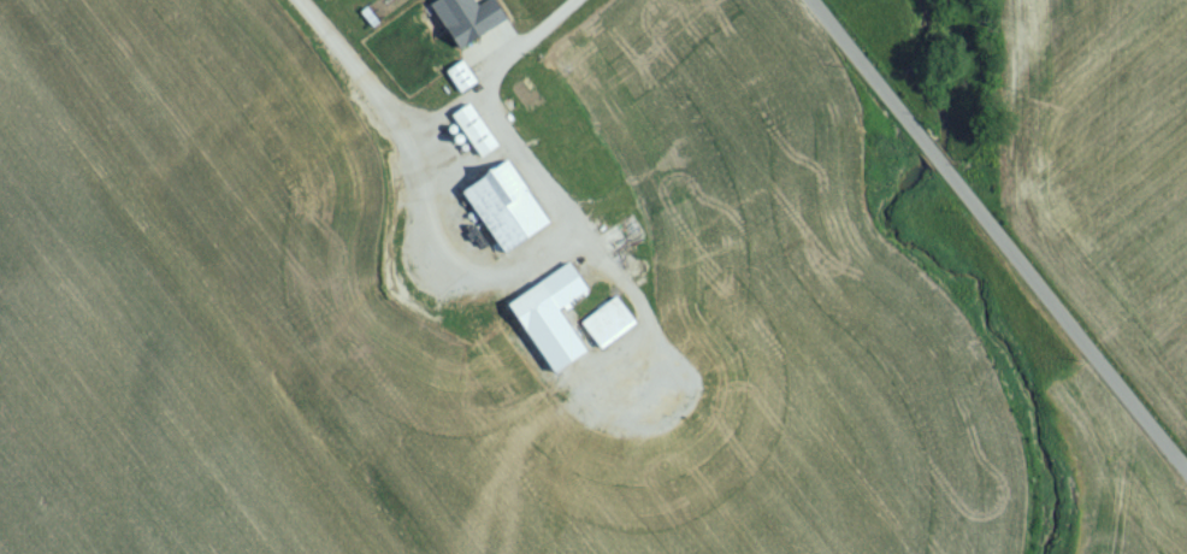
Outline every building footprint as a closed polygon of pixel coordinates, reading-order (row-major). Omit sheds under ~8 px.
[(429,36),(440,61),(457,53),(461,62),(488,50),(473,16),(429,36)] [(472,92),(465,80),(458,84),(456,81),(451,83),(460,99),(472,92)] [(502,152),(472,111),(455,124),(469,144),(480,136),(495,157),(502,152)] [(571,222),(529,156),(462,198),(505,264),(571,222)] [(525,340),(594,300),(576,269),(507,309),(525,340)] [(641,331),(620,302),(569,338),(590,367),(641,331)]
